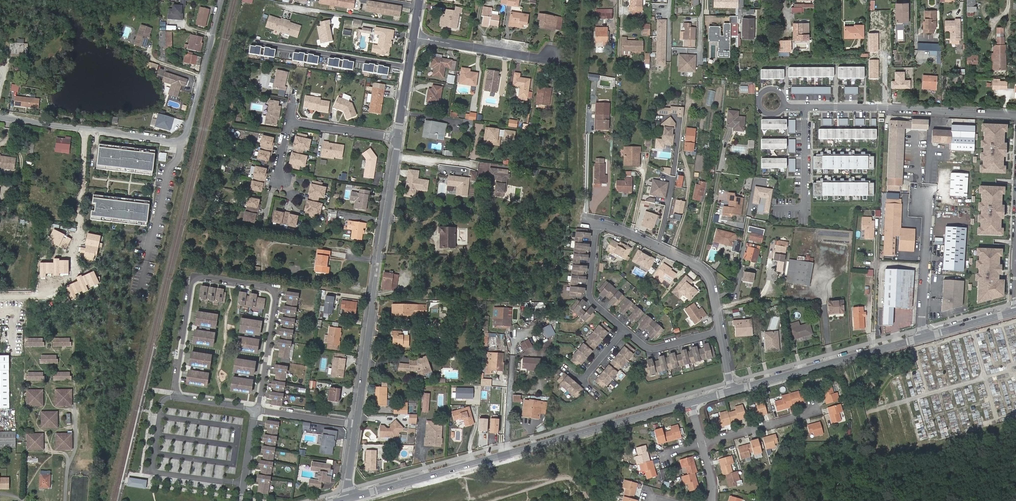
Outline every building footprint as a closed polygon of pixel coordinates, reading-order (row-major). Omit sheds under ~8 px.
[(370,0),(368,0),(366,10),(401,15),(403,5),(370,0)] [(630,7),(629,7),(629,11),(631,12),(636,12),(640,12),(642,12),(642,0),(631,0),(630,7)] [(185,6),(185,3),(181,2),(181,6),(173,5),(173,9),(169,9),(169,14),(172,14),(172,19),(182,19),(183,14),(181,14),(182,10),(183,10),(183,6),(185,6)] [(896,21),(908,21),(908,3),(896,4),(896,21)] [(973,6),(967,7),(967,16),(973,16),(973,12),(976,12),(976,6),(973,6)] [(197,23),(205,25),(209,9),(201,7),(197,23)] [(462,8),(456,7),(455,12),(446,10),(445,15),(444,26),(456,28),(459,12),(461,13),(462,8)] [(482,23),(490,25),(498,26),(500,16),(491,15),(492,8),(483,7),(482,16),(483,16),(482,23)] [(925,29),(923,29),(923,33),(933,33),(933,29),(935,29),(936,10),(925,10),(925,21),(925,29)] [(513,23),(522,25),(526,26),(528,14),(511,12),(509,23),(513,23)] [(281,18),(270,14),(266,25),(281,30),(285,18),(282,17),(281,18)] [(539,27),(547,29),(547,27),(552,28),(553,22),(556,22),(557,17),(539,14),(538,19),(541,20),(539,27)] [(289,20),(285,18),(281,30),(297,36),(300,25),(289,21),(289,20)] [(318,25),(321,42),(332,40),(330,23),(331,23),(330,19),(321,20),(322,24),(318,25)] [(667,19),(657,19),(656,66),(666,66),(667,19)] [(754,19),(743,19),(743,38),(753,38),(754,19)] [(961,39),(961,19),(956,19),(956,21),(945,21),(945,30),(950,29),(952,31),(952,39),(959,39),(961,39)] [(685,27),(685,32),(685,40),(685,46),(695,46),(695,28),(690,27),(691,23),(684,23),(684,27),(685,27)] [(797,35),(794,35),(794,40),(809,39),(809,23),(796,23),(797,35)] [(141,25),(135,44),(146,48),(152,28),(141,25)] [(845,27),(845,37),(863,37),(863,25),(855,25),(855,27),(845,27)] [(394,30),(378,28),(377,32),(380,33),(378,46),(377,53),(388,54),(391,36),(393,37),(394,30)] [(720,28),(709,28),(709,42),(715,42),(716,40),(719,40),(719,52),(730,52),(730,30),(724,30),(724,37),(720,37),(720,28)] [(171,31),(160,30),(160,37),(160,45),(166,47),(172,48),(171,31)] [(596,42),(607,42),(607,32),(596,31),(596,42)] [(878,33),(869,33),(869,52),(878,52),(878,33)] [(188,48),(199,50),(201,42),(202,36),(191,34),(188,48)] [(622,51),(631,51),(642,51),(643,42),(626,41),(626,38),(622,38),(622,51)] [(779,50),(790,50),(790,41),(779,41),(779,50)] [(27,53),(27,44),(24,44),(17,44),(11,43),(10,52),(27,53)] [(166,47),(160,45),(159,59),(167,62),(169,58),(166,57),(166,47)] [(250,46),(249,53),(274,57),(275,49),(270,48),(270,47),(265,46),(265,47),(262,47),(262,46),(256,45),(256,47),(250,46)] [(994,45),(994,53),(994,57),(992,57),(992,70),(1006,69),(1005,45),(1004,45),(998,45),(994,45)] [(185,54),(184,61),(199,64),(201,57),(190,54),(191,52),(187,52),(187,54),(185,54)] [(294,52),(293,60),(317,64),(319,55),(314,55),(314,54),(308,53),(308,54),(305,54),(305,52),(299,52),(299,53),(294,52)] [(695,71),(695,55),(679,55),(679,71),(695,71)] [(978,55),(968,55),(967,63),(977,64),(978,55)] [(433,76),(443,77),(445,67),(450,67),(452,61),(443,59),(435,57),(433,57),(431,67),(435,68),(433,76)] [(329,58),(328,66),(353,69),(354,62),(349,61),(349,60),(343,59),(343,60),(340,60),(340,59),(334,58),(334,59),(329,58)] [(879,60),(870,60),(870,79),(879,79),(879,60)] [(364,64),(363,71),(387,75),(389,67),(384,66),(384,65),(378,64),(378,66),(375,65),(375,64),(369,63),(369,65),(364,64)] [(748,63),(740,63),(740,72),(748,72),(748,63)] [(864,67),(838,67),(838,79),(864,79),(864,67)] [(467,72),(468,69),(462,68),(460,83),(476,86),(478,73),(470,72),(467,72)] [(833,68),(788,68),(788,77),(833,77),(833,68)] [(283,86),(286,72),(275,70),(273,88),(285,89),(285,86),(283,86)] [(784,70),(761,70),(761,79),(784,79),(784,70)] [(485,90),(497,92),(499,77),(498,76),(498,72),(488,71),(485,90)] [(891,81),(891,89),(910,89),(910,80),(905,80),(905,72),(895,71),(895,81),(891,81)] [(187,79),(166,72),(163,80),(172,83),(169,93),(177,96),(181,84),(185,85),(187,79)] [(936,90),(937,76),(923,76),(923,88),(932,89),(932,90),(936,90)] [(514,85),(521,86),(519,99),(527,100),(530,80),(515,77),(514,85)] [(381,113),(385,88),(374,86),(370,111),(381,113)] [(427,101),(439,103),(442,87),(433,86),(433,89),(429,89),(427,101)] [(551,89),(539,88),(537,103),(549,105),(551,89)] [(711,106),(715,91),(708,90),(705,104),(711,106)] [(306,95),(305,106),(318,108),(318,109),(329,111),(330,101),(320,99),(320,97),(306,95)] [(334,105),(345,111),(348,119),(357,114),(351,101),(340,95),(334,105)] [(37,108),(38,99),(18,96),(17,106),(37,108)] [(270,99),(267,114),(266,114),(265,122),(276,124),(278,115),(280,116),(281,105),(278,104),(279,100),(270,99)] [(250,110),(265,111),(265,104),(251,103),(250,110)] [(609,130),(609,115),(604,115),(604,103),(597,103),(597,115),(596,115),(596,119),(599,119),(598,130),(609,130)] [(683,117),(684,108),(677,107),(677,108),(670,108),(657,107),(656,114),(668,115),(671,113),(678,114),(677,116),(683,117)] [(738,112),(729,111),(727,124),(736,125),(735,131),(744,131),(745,118),(738,117),(738,112)] [(174,118),(158,113),(155,127),(170,131),(174,118)] [(662,144),(672,145),(673,135),(670,135),(670,131),(674,128),(675,124),(671,118),(662,124),(667,131),(667,134),(663,134),(662,144)] [(464,119),(463,130),(471,131),(473,121),(469,120),(466,120),(464,119)] [(786,120),(761,120),(761,129),(786,130),(786,120)] [(889,128),(904,128),(911,129),(911,121),(890,120),(889,128)] [(425,124),(423,136),(432,138),(433,133),(437,134),(444,135),(446,124),(431,122),(431,125),(425,124)] [(1000,173),(1002,125),(983,124),(981,172),(1000,173)] [(501,130),(487,128),(484,142),(494,144),(494,139),(498,140),(499,134),(501,134),(501,130)] [(904,128),(889,128),(887,185),(902,186),(904,128)] [(685,150),(693,151),(695,130),(688,129),(685,150)] [(876,130),(818,130),(818,139),(876,139),(876,130)] [(951,131),(933,130),(932,142),(951,143),(951,137),(951,131)] [(515,132),(505,131),(505,137),(504,138),(514,139),(515,132)] [(299,136),(298,136),(295,146),(297,146),(296,153),(294,153),(292,162),(293,163),(292,167),(301,169),(302,165),(306,166),(308,156),(304,155),(305,148),(310,149),(312,139),(307,138),(308,135),(300,133),(299,136)] [(275,138),(264,135),(262,143),(264,143),(262,149),(261,149),(259,157),(269,160),(270,156),(271,152),(270,151),(272,145),(273,146),(275,138)] [(56,138),(55,149),(69,151),(71,137),(66,137),(65,139),(56,138)] [(974,139),(951,137),(951,143),(950,150),(974,151),(974,139)] [(786,139),(761,139),(761,149),(786,149),(786,139)] [(344,145),(338,144),(337,146),(335,146),(335,144),(328,143),(329,141),(325,141),(323,149),(327,150),(326,154),(335,156),(342,157),(344,145)] [(34,143),(27,142),(25,155),(32,156),(34,143)] [(155,151),(99,145),(97,169),(152,176),(155,151)] [(733,145),(732,151),(745,154),(746,148),(733,145)] [(638,164),(638,154),(636,155),(634,153),(635,153),(635,152),(638,152),(639,152),(639,147),(624,147),(625,164),(638,164)] [(334,158),(335,156),(326,154),(327,150),(323,149),(322,156),(334,158)] [(374,178),(377,158),(371,149),(363,154),(367,160),(364,177),(374,178)] [(159,152),(158,161),(166,162),(167,153),(159,152)] [(10,159),(1,157),(1,155),(0,155),(0,168),(8,169),(10,159)] [(873,157),(813,157),(813,170),(873,170),(873,157)] [(17,160),(10,159),(8,169),(15,170),(17,160)] [(786,159),(761,159),(761,168),(786,168),(786,159)] [(596,161),(595,182),(602,182),(602,184),(607,184),(607,177),(606,177),(606,161),(596,161)] [(488,177),(490,163),(480,162),(479,176),(488,177)] [(267,169),(257,166),(255,174),(257,174),(255,181),(254,180),(252,188),(262,190),(263,187),(264,183),(263,182),(264,176),(266,176),(267,169)] [(498,169),(490,168),(489,176),(497,177),(497,179),(495,192),(504,193),(505,185),(507,185),(508,179),(508,174),(498,173),(498,169)] [(477,181),(477,172),(470,171),(469,181),(477,181)] [(968,174),(951,173),(950,196),(967,197),(968,174)] [(419,176),(409,175),(406,193),(411,194),(414,192),(415,189),(428,191),(429,182),(418,180),(419,176)] [(469,178),(449,176),(448,186),(458,187),(457,195),(467,196),(469,178)] [(446,192),(447,177),(438,177),(438,192),(446,192)] [(624,191),(632,191),(632,177),(625,177),(625,181),(616,181),(616,191),(624,191)] [(668,182),(653,179),(649,195),(665,198),(668,182)] [(315,184),(314,184),(312,193),(314,194),(312,200),(310,200),(308,210),(310,210),(309,214),(316,215),(317,212),(322,213),(324,203),(320,202),(321,199),(322,195),(326,196),(328,187),(323,186),(324,182),(316,181),(315,184)] [(702,201),(707,182),(700,181),(699,184),(696,184),(693,199),(700,201),(702,201)] [(874,183),(813,183),(813,196),(874,196),(874,183)] [(759,197),(766,198),(765,203),(769,204),(772,189),(755,186),(753,202),(758,203),(759,197)] [(998,235),(1000,187),(980,186),(978,234),(998,235)] [(362,193),(358,193),(354,192),(353,201),(357,201),(356,208),(368,210),(369,201),(367,201),(368,199),(369,199),(370,194),(371,194),(372,190),(362,189),(362,193)] [(730,200),(729,207),(724,206),(723,214),(731,216),(733,212),(741,214),(743,198),(735,197),(734,193),(729,192),(728,200),(730,200)] [(149,201),(93,195),(92,204),(95,204),(95,212),(92,212),(91,220),(146,226),(149,201)] [(261,199),(250,196),(248,204),(250,204),(248,211),(247,210),(245,219),(255,221),(257,213),(256,213),(258,206),(259,207),(261,199)] [(902,199),(887,199),(884,255),(894,255),(895,235),(900,236),(899,249),(914,250),(915,229),(900,228),(902,199)] [(677,200),(674,214),(682,215),(685,202),(677,200)] [(58,206),(49,205),(47,215),(57,217),(58,206)] [(277,212),(275,222),(283,224),(283,223),(290,225),(289,226),(297,227),(299,218),(292,216),(291,217),(285,216),(285,214),(277,212)] [(654,228),(658,216),(646,212),(641,226),(652,230),(653,227),(654,228)] [(872,216),(863,216),(862,228),(866,228),(865,237),(874,238),(874,220),(872,220),(872,216)] [(364,233),(365,230),(365,227),(367,227),(368,222),(350,219),(349,229),(355,230),(353,239),(363,240),(364,233)] [(758,229),(759,225),(753,223),(751,231),(752,231),(749,239),(753,240),(757,241),(758,233),(759,229),(758,229)] [(964,270),(965,227),(946,226),(944,269),(964,270)] [(441,233),(440,248),(455,248),(455,228),(439,228),(439,233),(441,233)] [(71,238),(54,229),(47,241),(64,250),(71,238)] [(577,229),(576,240),(582,240),(582,237),(590,237),(590,233),(587,233),(587,230),(577,229)] [(725,241),(724,244),(733,246),(731,251),(740,253),(742,242),(734,240),(736,234),(717,229),(714,241),(719,242),(720,240),(725,241)] [(99,243),(101,235),(88,233),(86,248),(82,247),(81,253),(85,253),(84,258),(96,260),(98,247),(102,248),(103,244),(99,243)] [(576,240),(575,251),(585,252),(586,248),(589,248),(589,244),(581,244),(582,240),(576,240)] [(612,240),(607,249),(625,259),(631,248),(620,242),(619,244),(612,240)] [(777,253),(775,253),(774,261),(778,261),(777,271),(782,272),(786,247),(776,245),(775,250),(777,251),(777,253)] [(753,261),(756,249),(749,247),(746,255),(745,255),(744,257),(746,258),(745,259),(753,261)] [(330,265),(329,265),(330,255),(331,255),(332,250),(321,248),(319,264),(322,264),(321,271),(329,272),(330,265)] [(978,248),(975,299),(986,300),(996,297),(996,292),(1000,292),(1000,285),(998,285),(998,280),(996,280),(997,249),(978,248)] [(760,250),(756,249),(753,261),(757,262),(761,263),(762,259),(758,257),(760,250)] [(638,250),(633,261),(644,267),(645,266),(648,265),(651,266),(655,259),(650,256),(649,257),(647,256),(647,255),(638,250)] [(575,251),(574,262),(580,262),(580,259),(588,259),(588,255),(585,255),(585,252),(575,251)] [(53,263),(40,263),(40,277),(46,277),(46,274),(54,274),(54,275),(59,276),(59,274),(69,274),(69,260),(59,260),(59,259),(53,258),(53,263)] [(790,259),(787,274),(796,276),(799,261),(797,261),(790,259)] [(799,261),(796,276),(810,278),(813,263),(808,263),(799,261)] [(574,262),(573,273),(584,273),(584,270),(587,270),(588,266),(580,266),(580,262),(574,262)] [(663,263),(656,274),(670,283),(676,274),(671,270),(666,267),(667,266),(663,263)] [(894,307),(903,307),(904,271),(886,270),(884,324),(893,325),(894,307)] [(99,283),(94,271),(82,276),(81,275),(76,277),(77,281),(65,287),(71,300),(77,297),(75,294),(82,291),(83,293),(89,291),(86,285),(88,284),(89,288),(93,286),(94,288),(98,286),(98,284),(99,283)] [(390,274),(384,273),(382,289),(396,290),(398,275),(392,274),(392,271),(390,271),(390,274)] [(913,271),(904,271),(903,307),(911,308),(913,271)] [(754,274),(744,272),(743,282),(753,283),(754,274)] [(573,273),(573,284),(579,284),(579,281),(587,281),(587,277),(584,277),(584,273),(573,273)] [(787,274),(786,281),(795,283),(796,276),(787,274)] [(686,276),(676,288),(688,298),(692,298),(696,293),(696,290),(690,285),(693,282),(686,276)] [(810,278),(796,276),(795,283),(809,285),(810,278)] [(953,280),(943,279),(941,311),(951,309),(953,280)] [(963,281),(953,280),(951,309),(962,306),(963,281)] [(616,289),(607,281),(600,289),(602,291),(600,294),(604,297),(606,294),(609,297),(616,289)] [(573,284),(572,295),(582,295),(583,292),(586,292),(586,288),(578,287),(579,284),(573,284)] [(224,302),(226,293),(223,292),(217,291),(215,291),(210,290),(202,289),(200,298),(224,302)] [(624,296),(616,289),(609,297),(612,299),(610,302),(613,305),(615,302),(618,304),(624,296)] [(289,358),(299,294),(289,292),(288,298),(287,306),(286,312),(285,318),(284,324),(284,329),(283,335),(282,340),(281,346),(279,356),(289,358)] [(264,308),(265,299),(256,297),(251,296),(246,296),(240,295),(239,304),(264,308)] [(635,305),(627,298),(620,306),(622,308),(620,311),(624,313),(629,308),(631,310),(635,305)] [(345,308),(344,315),(354,316),(356,302),(342,300),(341,307),(345,308)] [(572,308),(580,315),(584,311),(581,308),(586,303),(583,300),(581,302),(579,300),(572,308)] [(842,301),(828,302),(829,313),(843,313),(842,301)] [(685,309),(695,324),(707,316),(702,308),(699,311),(694,303),(685,309)] [(393,305),(393,315),(417,315),(417,313),(426,313),(426,306),(393,305)] [(643,312),(635,305),(631,310),(634,312),(629,318),(632,321),(634,318),(637,320),(643,312)] [(494,318),(494,325),(508,326),(511,326),(511,317),(508,317),(509,307),(499,307),(498,318),(494,318)] [(580,315),(589,322),(595,314),(593,312),(595,310),(592,307),(587,313),(584,311),(580,315)] [(854,308),(854,329),(864,328),(864,316),(865,316),(865,313),(863,313),(863,308),(854,308)] [(202,326),(204,313),(198,312),(196,325),(202,326)] [(216,325),(217,315),(204,313),(202,326),(212,327),(213,325),(216,325)] [(655,322),(646,314),(639,322),(641,324),(639,327),(643,330),(645,327),(648,330),(655,322)] [(689,317),(686,319),(690,327),(694,325),(689,317)] [(242,319),(241,329),(243,330),(243,332),(253,334),(255,321),(242,319)] [(735,325),(736,336),(753,335),(752,319),(733,321),(733,325),(735,325)] [(255,321),(253,334),(260,335),(262,322),(255,321)] [(663,329),(655,322),(648,330),(651,332),(648,335),(652,338),(654,335),(657,337),(663,329)] [(556,334),(551,324),(540,329),(545,339),(556,334)] [(600,326),(594,332),(601,338),(604,335),(605,336),(610,330),(603,324),(601,326),(600,326)] [(812,334),(809,324),(799,326),(791,329),(793,339),(812,334)] [(327,342),(338,344),(340,328),(330,326),(327,342)] [(199,344),(201,331),(195,330),(193,343),(199,344)] [(213,346),(214,336),(211,335),(212,333),(201,331),(199,344),(213,346)] [(409,347),(409,335),(401,335),(401,331),(392,331),(392,335),(393,335),(393,344),(398,344),(398,347),(409,347)] [(590,339),(588,342),(595,348),(600,341),(599,340),(601,338),(594,332),(589,338),(590,339)] [(767,351),(779,349),(777,332),(766,333),(767,351)] [(239,339),(237,350),(251,352),(253,339),(242,337),(242,340),(239,339)] [(253,339),(251,352),(257,353),(259,340),(253,339)] [(525,351),(532,347),(530,342),(522,345),(525,351)] [(584,344),(579,350),(586,356),(588,353),(589,354),(595,348),(588,342),(585,345),(584,344)] [(623,352),(621,354),(628,360),(633,354),(632,353),(635,350),(628,344),(622,351),(623,352)] [(701,349),(704,359),(715,356),(712,346),(709,347),(708,344),(703,345),(704,348),(701,349)] [(690,352),(692,362),(704,359),(701,349),(697,350),(696,347),(692,348),(693,351),(690,352)] [(575,357),(572,360),(579,366),(585,360),(584,358),(586,356),(579,350),(574,356),(575,357)] [(678,355),(681,365),(692,362),(690,352),(686,353),(686,350),(681,351),(682,354),(678,355)] [(196,366),(198,353),(192,352),(190,365),(196,366)] [(210,366),(211,355),(198,353),(196,366),(206,368),(207,365),(210,366)] [(502,363),(503,363),(503,354),(493,353),(492,362),(488,361),(487,370),(501,371),(502,363)] [(667,358),(670,368),(681,365),(678,355),(675,356),(674,353),(670,354),(670,357),(667,358)] [(618,356),(612,362),(619,368),(622,365),(623,366),(628,360),(621,354),(619,357),(618,356)] [(348,358),(336,356),(334,375),(346,377),(348,358)] [(656,361),(659,372),(670,368),(667,358),(664,359),(663,356),(659,357),(660,360),(656,361)] [(432,372),(427,357),(425,357),(417,360),(417,362),(414,363),(413,363),(409,363),(409,365),(403,365),(403,370),(398,370),(398,372),(410,373),(410,371),(411,371),(411,368),(417,368),(418,371),(418,378),(421,378),(425,377),(424,375),(432,372)] [(523,358),(522,368),(537,368),(537,359),(523,358)] [(236,359),(234,369),(237,370),(237,372),(247,374),(249,361),(236,359)] [(648,364),(645,364),(648,375),(659,372),(656,361),(653,362),(652,359),(647,361),(648,364)] [(249,361),(247,374),(253,375),(256,362),(249,361)] [(608,370),(606,373),(613,378),(618,372),(617,372),(619,368),(612,362),(607,369),(608,370)] [(281,405),(287,367),(278,365),(277,371),(276,381),(275,387),(274,392),(273,398),(272,404),(281,405)] [(206,373),(189,370),(187,383),(206,386),(208,376),(205,375),(206,373)] [(564,373),(558,380),(561,382),(560,384),(566,389),(572,382),(570,380),(571,378),(564,373)] [(597,380),(604,387),(606,384),(607,384),(613,378),(606,373),(603,375),(602,374),(597,380)] [(253,380),(236,378),(236,380),(233,380),(231,390),(251,393),(253,380)] [(575,384),(572,382),(566,389),(572,394),(573,393),(577,395),(583,388),(576,383),(575,384)] [(822,403),(835,399),(832,392),(829,393),(827,385),(817,388),(820,397),(822,396),(823,399),(821,400),(822,403)] [(342,388),(333,386),(331,400),(341,402),(342,388)] [(376,387),(376,398),(377,398),(377,400),(376,400),(376,406),(386,407),(387,388),(376,387)] [(473,388),(456,388),(455,398),(473,399),(473,388)] [(41,391),(27,391),(27,405),(41,405),(41,391)] [(70,391),(55,391),(55,405),(70,405),(70,391)] [(788,405),(802,401),(801,400),(799,393),(795,394),(794,392),(785,394),(788,405)] [(788,405),(785,394),(777,396),(778,400),(771,402),(773,411),(783,408),(782,406),(785,405),(786,407),(789,406),(788,405)] [(395,406),(395,414),(407,415),(408,398),(401,398),(401,406),(395,406)] [(536,412),(539,412),(541,401),(530,400),(530,401),(525,400),(522,415),(535,418),(536,412)] [(541,401),(539,412),(546,413),(547,402),(541,401)] [(760,412),(761,414),(763,414),(760,401),(752,403),(752,407),(745,409),(748,418),(758,415),(757,413),(760,412)] [(838,411),(836,404),(823,407),(824,410),(826,409),(827,412),(825,413),(828,423),(836,421),(834,412),(838,411)] [(732,411),(723,413),(726,422),(736,419),(735,417),(738,416),(739,419),(742,418),(738,405),(731,408),(732,411)] [(474,424),(469,407),(462,410),(452,412),(455,420),(460,419),(462,418),(463,420),(464,420),(467,427),(474,424)] [(711,429),(720,426),(720,424),(722,423),(723,425),(727,424),(726,422),(723,413),(723,411),(716,414),(717,418),(709,420),(711,429)] [(71,424),(77,416),(74,413),(68,422),(71,424)] [(56,414),(41,414),(41,427),(56,427),(56,414)] [(487,431),(488,418),(479,418),(478,431),(487,431)] [(499,418),(491,418),(490,433),(498,433),(499,418)] [(259,492),(268,493),(279,422),(269,421),(269,427),(267,435),(266,441),(266,446),(265,452),(263,461),(263,467),(261,475),(260,481),(259,492)] [(390,436),(391,438),(394,441),(400,435),(399,433),(404,429),(398,423),(395,422),(391,426),(391,428),(389,430),(386,429),(384,426),(381,426),(381,437),(386,437),(388,436),(390,436)] [(443,422),(435,422),(435,426),(431,425),(430,438),(426,438),(426,437),(425,445),(430,446),(430,444),(436,444),(436,446),(441,447),(443,422)] [(435,426),(435,422),(427,422),(426,438),(430,438),(431,425),(435,426)] [(815,422),(802,426),(804,433),(808,431),(809,436),(819,433),(815,422)] [(667,431),(660,433),(661,439),(662,442),(672,439),(671,437),(674,436),(674,438),(677,438),(673,425),(666,427),(667,431)] [(338,430),(327,429),(326,434),(324,434),(322,452),(333,453),(334,443),(336,442),(336,440),(335,439),(335,435),(337,435),(338,430)] [(661,439),(660,433),(658,429),(650,432),(653,444),(660,442),(659,440),(661,439)] [(10,431),(0,431),(0,447),(10,446),(15,446),(15,431),(10,431)] [(42,435),(27,435),(27,448),(41,448),(42,435)] [(70,435),(56,435),(56,448),(70,448),(70,435)] [(761,447),(770,446),(770,443),(773,442),(771,435),(759,438),(761,447)] [(746,444),(747,444),(749,451),(749,452),(757,449),(754,439),(748,441),(749,443),(746,444)] [(734,448),(736,457),(745,454),(745,453),(749,451),(747,444),(734,448)] [(646,461),(645,458),(643,459),(642,456),(644,455),(641,445),(633,448),(635,456),(631,457),(633,465),(635,464),(646,461)] [(377,450),(367,450),(367,470),(377,470),(377,450)] [(683,475),(689,473),(693,472),(690,463),(687,463),(687,460),(689,460),(688,457),(675,461),(677,468),(681,467),(683,475)] [(718,465),(717,465),(720,476),(722,475),(728,473),(725,466),(729,465),(728,460),(718,464),(718,465)] [(332,463),(314,461),(313,469),(322,470),(320,480),(311,478),(311,485),(322,487),(323,480),(332,481),(332,476),(328,475),(328,471),(331,472),(332,469),(332,463)] [(648,461),(646,461),(635,464),(637,472),(641,471),(643,479),(652,476),(650,466),(647,467),(646,464),(649,463),(648,461)] [(50,471),(40,471),(39,486),(49,487),(50,471)] [(733,472),(728,473),(722,475),(725,488),(733,486),(732,482),(735,482),(733,472)] [(690,476),(678,480),(679,485),(683,484),(686,492),(694,489),(691,479),(689,480),(688,477),(690,476)] [(8,488),(8,477),(0,477),(0,488),(8,488)] [(128,478),(127,487),(146,490),(147,481),(128,478)] [(631,486),(633,487),(634,484),(622,480),(619,488),(623,489),(621,497),(630,499),(633,489),(630,489),(631,486)]
